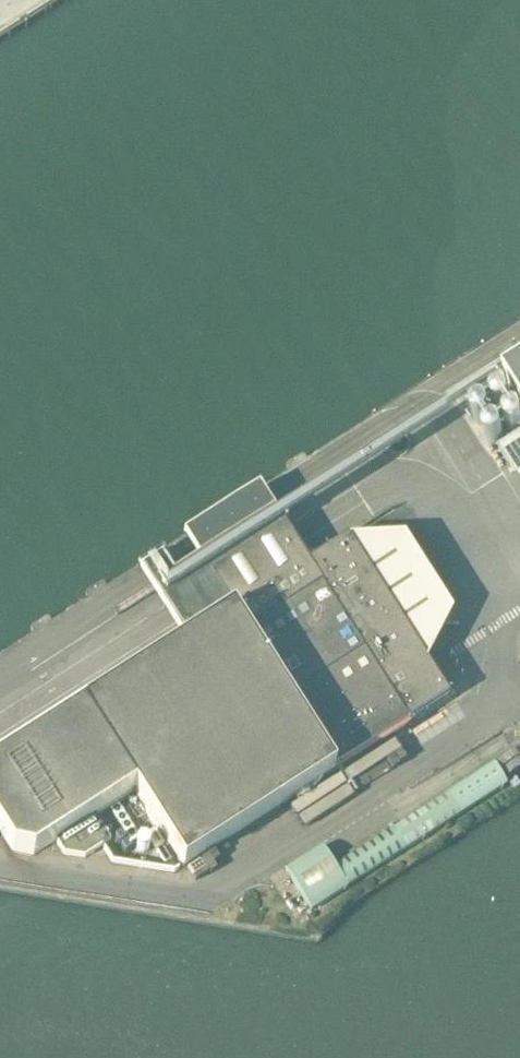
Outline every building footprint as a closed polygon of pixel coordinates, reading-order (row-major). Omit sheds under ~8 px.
[(506,382),(519,403),(519,373),(506,382)] [(183,867),(408,724),(407,723),(446,698),(346,540),(306,566),(292,542),(272,511),(198,559),(216,587),(233,611),(0,760),(0,832),(12,851),(32,856),(54,841),(63,855),(83,858),(110,841),(94,816),(134,791),(183,867)] [(405,851),(460,816),(505,786),(493,766),(447,795),(392,830),(405,851)] [(284,870),(309,911),(346,887),(321,847),(284,870)]
